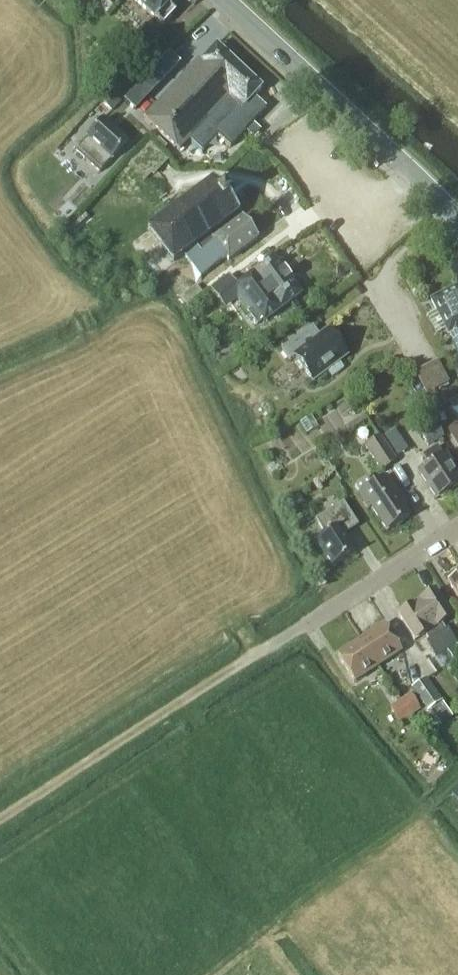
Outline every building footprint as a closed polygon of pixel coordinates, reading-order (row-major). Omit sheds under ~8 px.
[(155,21),(156,20),(162,27),(175,12),(169,7),(175,0),(133,0),(155,21)] [(260,89),(215,47),(200,62),(198,60),(143,119),(178,151),(188,140),(201,152),(216,136),(229,148),(245,131),(250,135),(256,129),(251,124),(265,109),(253,98),(260,89)] [(147,74),(136,63),(99,101),(110,111),(147,74)] [(151,93),(140,83),(123,100),(133,110),(151,93)] [(128,143),(103,120),(85,139),(86,139),(75,152),(99,174),(128,143)] [(172,263),(195,246),(208,236),(239,213),(213,180),(147,229),(172,263)] [(211,241),(208,236),(195,246),(211,268),(225,258),(227,261),(257,239),(241,218),(211,241)] [(300,295),(271,257),(235,284),(228,275),(210,289),(221,304),(233,295),(256,326),(262,322),(263,323),(300,295)] [(429,300),(457,357),(457,286),(429,300)] [(307,330),(280,350),(289,361),(294,358),(312,382),(346,357),(326,331),(315,339),(307,330)] [(436,362),(425,367),(436,389),(447,383),(436,362)] [(457,426),(456,424),(447,430),(457,446),(457,445),(457,426)] [(443,438),(437,427),(421,436),(427,447),(443,438)] [(395,461),(379,437),(363,447),(379,471),(395,461)] [(436,447),(422,456),(427,465),(417,471),(435,500),(457,485),(457,475),(444,454),(442,455),(436,447)] [(404,505),(385,476),(371,485),(367,479),(364,478),(355,484),(355,487),(359,493),(357,494),(367,509),(370,508),(386,532),(408,518),(401,507),(404,505)] [(357,526),(343,503),(315,521),(324,535),(315,540),(332,567),(355,552),(343,535),(357,526)] [(448,584),(457,600),(457,577),(448,584)] [(445,651),(453,664),(457,661),(457,652),(454,646),(457,644),(447,629),(445,630),(441,625),(451,619),(434,592),(416,604),(445,651)] [(435,657),(445,651),(416,604),(397,616),(414,642),(424,636),(428,641),(426,643),(435,657)] [(360,641),(377,667),(401,651),(384,625),(360,641)] [(353,682),(377,667),(360,641),(336,656),(353,682)] [(457,691),(440,667),(426,676),(442,700),(457,691)] [(441,701),(425,679),(410,689),(426,711),(441,701)] [(409,694),(399,702),(409,716),(420,709),(409,694)] [(399,702),(389,709),(399,723),(409,716),(399,702)]
